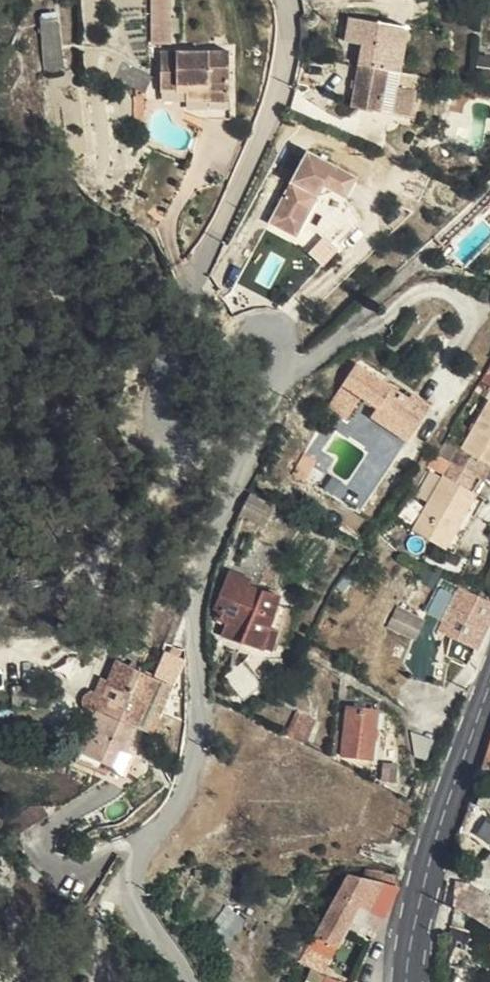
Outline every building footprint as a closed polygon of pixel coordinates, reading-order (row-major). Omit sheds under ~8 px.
[(148,23),(165,24),(166,0),(149,0),(148,23)] [(50,5),(55,34),(68,31),(62,2),(50,5)] [(352,53),(398,61),(406,17),(345,6),(341,28),(356,31),(352,53)] [(68,31),(55,34),(59,52),(72,49),(68,31)] [(201,82),(180,82),(180,89),(193,100),(221,100),(221,82),(223,81),(225,36),(156,34),(155,70),(170,71),(171,67),(180,67),(180,72),(201,72),(201,82)] [(137,70),(145,55),(116,42),(110,57),(137,70)] [(396,74),(398,61),(352,53),(344,93),(407,107),(413,78),(396,74)] [(180,72),(180,82),(201,82),(201,72),(180,72)] [(135,109),(136,75),(127,74),(126,110),(135,109)] [(308,151),(271,224),(299,238),(320,196),(334,192),(347,198),(358,177),(308,151)] [(435,403),(418,392),(415,396),(361,362),(335,404),(353,415),(366,393),(384,404),(378,414),(414,436),(435,403)] [(461,444),(489,459),(489,394),(461,444)] [(435,453),(427,465),(437,471),(445,459),(435,453)] [(445,459),(437,471),(403,525),(435,544),(455,508),(465,513),(477,494),(463,485),(469,473),(445,459)] [(435,544),(445,549),(465,513),(455,508),(435,544)] [(218,613),(224,615),(228,607),(234,610),(231,618),(230,618),(225,628),(246,637),(245,646),(264,652),(267,643),(276,646),(287,611),(278,607),(281,599),(248,586),(251,577),(228,568),(215,604),(220,606),(218,613)] [(468,669),(489,622),(489,601),(459,588),(436,636),(451,643),(447,659),(468,669)] [(228,607),(224,615),(230,618),(231,618),(234,610),(228,607)] [(141,664),(146,651),(137,647),(131,659),(141,664)] [(110,673),(102,693),(101,695),(95,707),(137,727),(151,698),(160,678),(117,659),(110,673)] [(223,675),(245,704),(263,691),(241,662),(223,675)] [(100,668),(91,688),(102,693),(110,673),(100,668)] [(49,694),(47,680),(25,684),(25,696),(49,694)] [(101,695),(90,689),(88,689),(86,690),(84,691),(81,694),(80,697),(79,702),(80,704),(82,707),(93,712),(95,707),(101,695)] [(151,698),(137,727),(145,739),(160,703),(151,698)] [(338,723),(334,751),(369,757),(378,711),(352,706),(349,724),(338,723)] [(93,712),(76,750),(117,769),(125,753),(137,727),(95,707),(93,712)] [(311,726),(299,721),(294,733),(306,739),(311,726)] [(480,767),(489,767),(489,740),(480,767)] [(361,849),(359,852),(372,858),(373,855),(361,849)] [(358,903),(380,916),(393,887),(349,872),(324,917),(344,929),(358,903)] [(454,904),(482,922),(489,904),(489,899),(454,880),(454,904)] [(231,908),(219,926),(233,936),(245,917),(231,908)] [(328,956),(344,929),(324,917),(309,946),(328,956)] [(320,971),(328,956),(309,946),(301,959),(320,971)]
